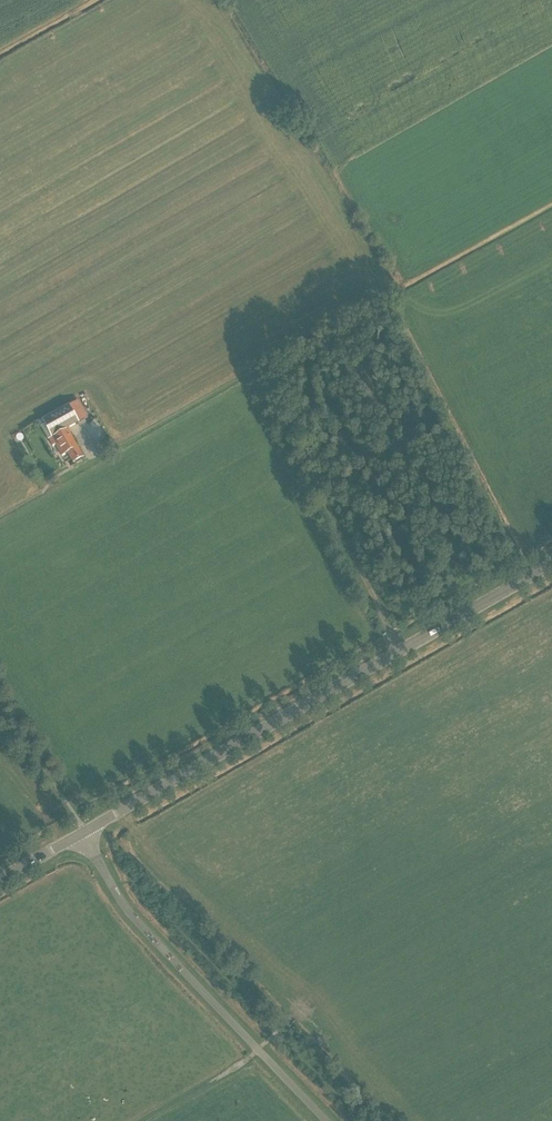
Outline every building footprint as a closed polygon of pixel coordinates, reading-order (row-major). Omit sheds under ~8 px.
[(78,400),(68,406),(41,421),(51,438),(48,440),(52,447),(55,445),(60,454),(66,450),(73,463),(82,457),(66,429),(78,423),(88,417),(78,400)]
